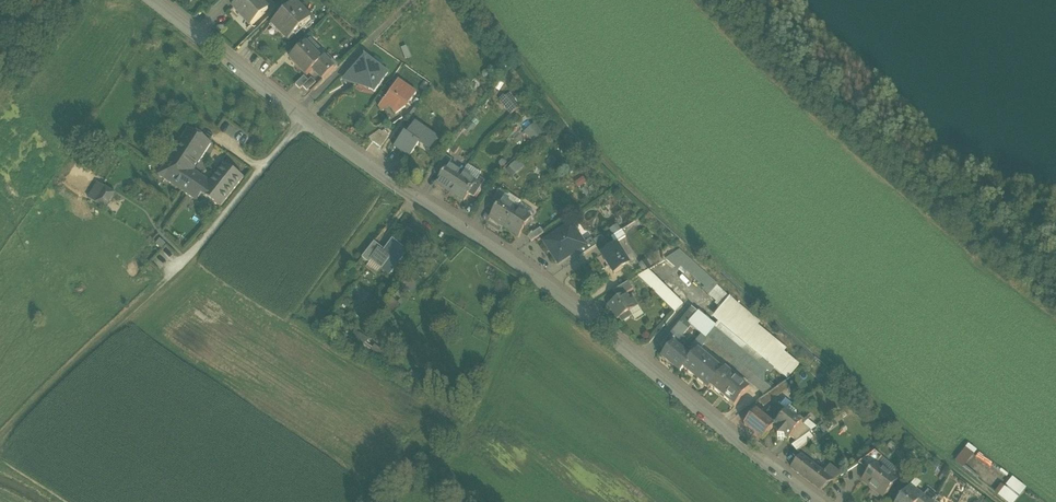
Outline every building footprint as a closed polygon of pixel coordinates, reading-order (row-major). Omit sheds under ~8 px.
[(233,6),(240,14),(241,13),(252,24),(251,25),(268,9),(259,0),(239,0),(233,6)] [(311,19),(294,2),(272,23),(289,41),(311,19)] [(324,55),(309,40),(289,59),(306,77),(312,70),(323,81),(337,67),(327,56),(324,58),(323,56),(324,55)] [(375,94),(388,74),(366,59),(360,66),(362,68),(360,70),(358,70),(357,71),(356,71),(355,72),(345,82),(356,86),(360,83),(375,94)] [(308,81),(304,76),(295,85),(300,90),(302,87),(308,81)] [(315,83),(311,78),(308,81),(302,87),(307,91),(315,83)] [(408,106),(416,94),(399,82),(380,109),(382,112),(390,107),(396,115),(406,108),(404,106),(407,105),(408,106)] [(500,99),(510,115),(521,107),(511,92),(500,99)] [(536,122),(524,131),(532,142),(544,133),(536,122)] [(439,140),(415,124),(406,136),(404,135),(394,149),(409,160),(421,143),(431,150),(439,140)] [(193,171),(211,143),(189,129),(158,176),(197,201),(201,195),(220,208),(244,178),(224,165),(211,182),(193,171)] [(372,143),(381,149),(389,137),(385,131),(382,133),(380,131),(369,139),(372,143)] [(441,177),(448,166),(452,161),(445,157),(435,174),(441,177)] [(437,184),(450,193),(462,175),(448,166),(441,177),(437,184)] [(516,169),(511,175),(517,180),(522,174),(516,169)] [(475,184),(462,175),(450,193),(464,202),(468,195),(476,184),(475,184)] [(476,184),(468,195),(474,199),(485,182),(479,178),(475,184),(476,184)] [(95,203),(105,187),(97,182),(87,198),(95,203)] [(115,194),(105,187),(95,203),(106,210),(115,194)] [(494,212),(501,201),(505,195),(499,191),(488,208),(494,212)] [(504,227),(515,209),(501,201),(494,212),(490,218),(504,227)] [(532,219),(516,208),(515,209),(504,227),(519,237),(532,219)] [(577,234),(571,225),(544,242),(549,251),(549,252),(551,256),(553,256),(558,264),(570,255),(572,256),(576,253),(584,248),(582,245),(576,237),(577,234)] [(544,234),(540,229),(527,237),(531,243),(544,234)] [(625,237),(621,231),(611,238),(615,244),(625,237)] [(597,247),(591,239),(582,245),(584,248),(576,253),(580,258),(597,247)] [(390,276),(408,253),(393,241),(383,253),(379,250),(372,258),(373,259),(383,267),(381,269),(390,276)] [(372,258),(379,250),(380,248),(374,243),(362,259),(369,264),(373,259),(372,258)] [(629,265),(617,245),(603,254),(611,265),(609,267),(614,275),(629,265)] [(738,304),(679,251),(666,259),(674,267),(679,261),(707,286),(704,289),(717,301),(715,303),(720,308),(713,317),(718,321),(714,326),(717,328),(738,304)] [(648,270),(638,277),(675,312),(683,304),(648,270)] [(633,290),(629,283),(613,292),(618,300),(627,294),(633,290)] [(631,301),(627,294),(618,300),(608,306),(613,314),(615,313),(619,320),(621,318),(624,323),(635,316),(632,312),(638,307),(633,299),(631,301)] [(707,339),(702,345),(764,396),(773,390),(765,383),(765,370),(770,364),(787,378),(799,364),(782,351),(785,347),(755,324),(758,320),(738,304),(717,328),(707,339)] [(662,358),(680,373),(683,369),(697,352),(692,347),(681,338),(691,326),(702,335),(707,339),(717,328),(714,326),(693,308),(661,347),(667,352),(662,358)] [(707,339),(702,335),(692,347),(697,352),(698,351),(702,345),(707,339)] [(697,352),(683,369),(708,389),(710,386),(722,371),(698,351),(697,352)] [(749,389),(724,369),(722,371),(710,386),(735,407),(749,389)] [(764,396),(759,400),(763,406),(790,388),(785,381),(773,390),(764,396)] [(744,426),(762,441),(773,428),(787,411),(778,404),(766,419),(756,411),(744,426)] [(804,420),(789,408),(787,411),(773,428),(777,431),(778,438),(784,437),(788,441),(791,437),(797,442),(809,432),(811,431),(801,423),(804,420)] [(814,439),(809,432),(797,442),(791,446),(796,452),(814,439)] [(955,462),(964,468),(977,450),(968,444),(955,462)] [(813,458),(803,451),(790,468),(820,491),(840,476),(827,466),(824,469),(819,466),(818,467),(810,461),(813,458)] [(876,463),(877,464),(882,458),(875,452),(857,465),(868,473),(876,463)] [(877,464),(876,463),(868,473),(862,481),(883,498),(897,481),(877,464)] [(1005,487),(1001,485),(994,493),(1006,501),(1016,501),(1027,488),(1013,477),(1005,487)] [(910,485),(897,501),(919,501),(924,496),(910,485)] [(937,498),(928,490),(924,496),(919,501),(935,501),(937,498)]
